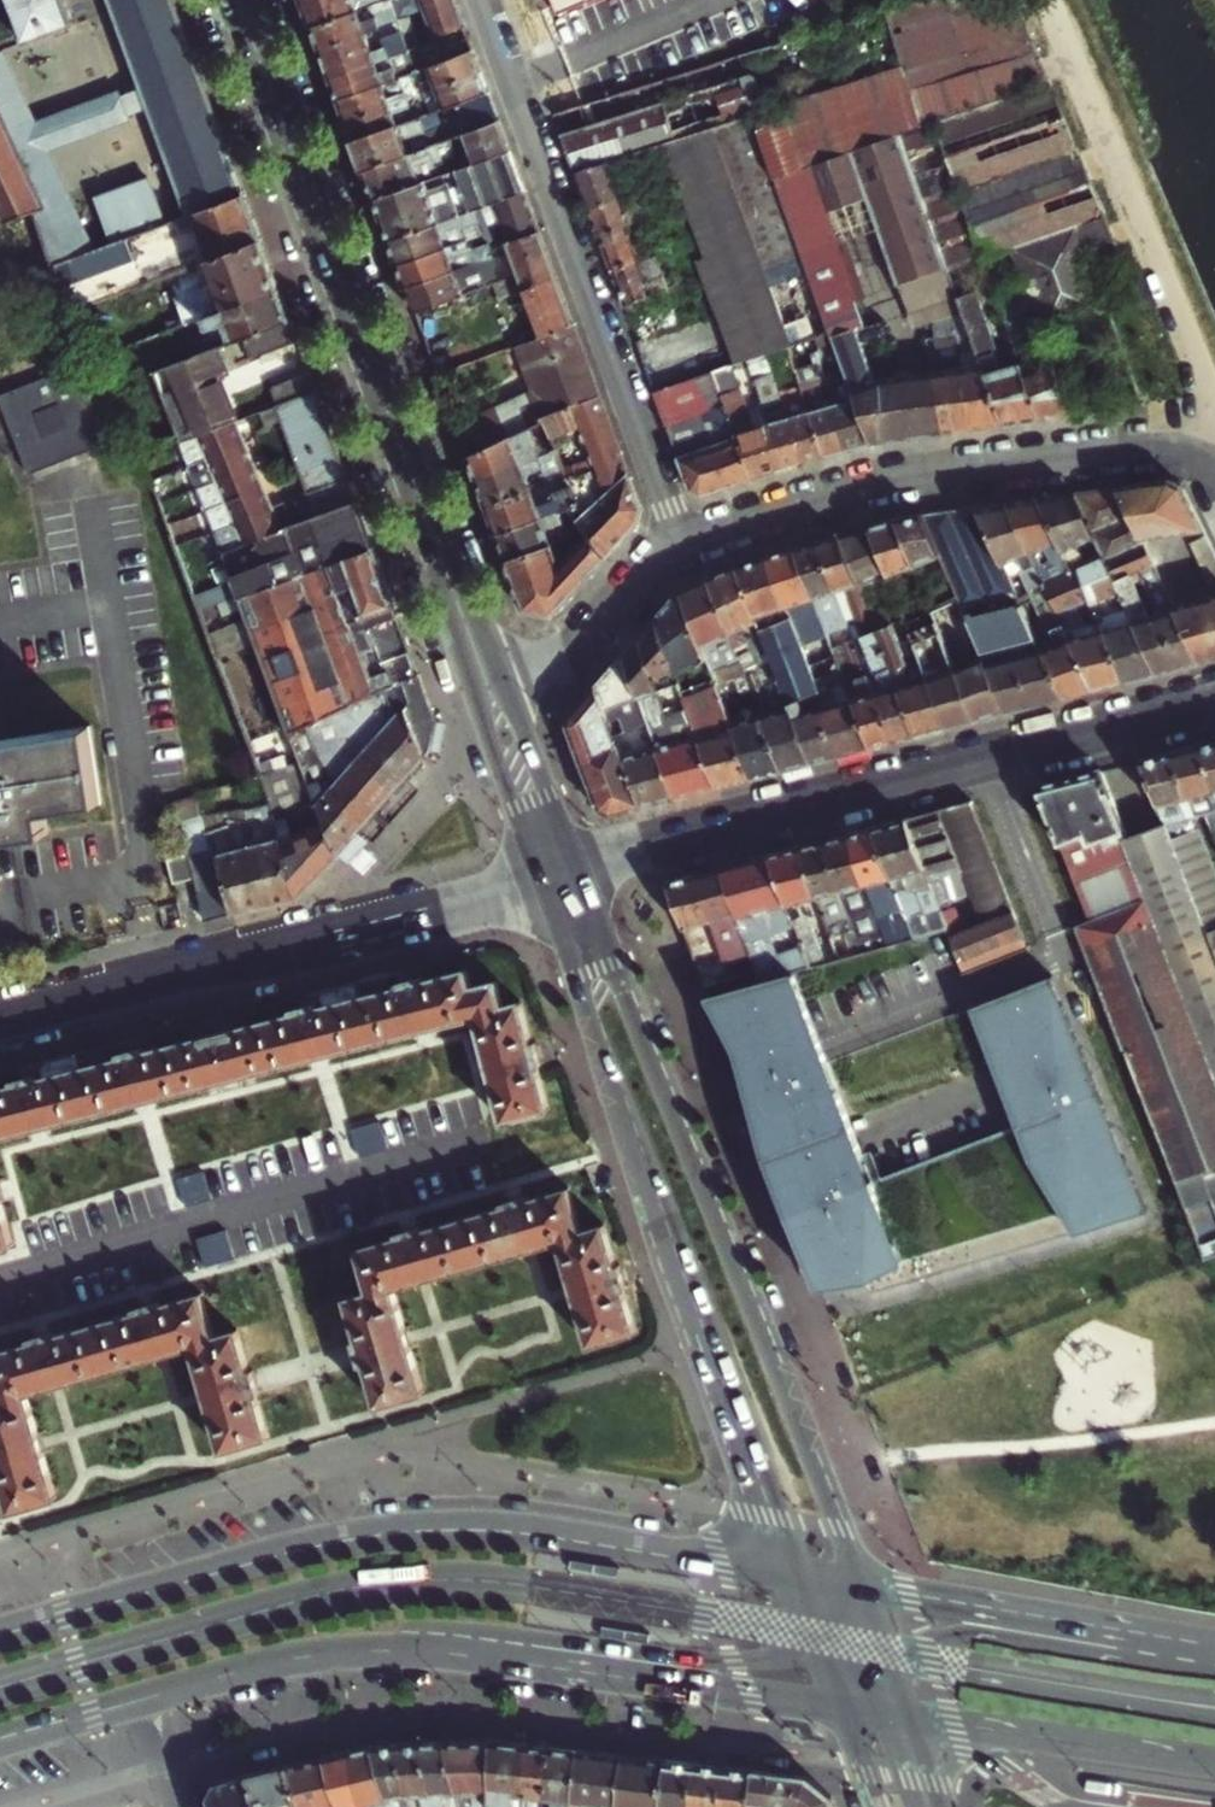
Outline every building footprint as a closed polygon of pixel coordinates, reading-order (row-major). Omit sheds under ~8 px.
[(23,43),(75,25),(66,0),(8,0),(23,43)] [(142,87),(150,108),(189,214),(246,194),(175,0),(110,0),(142,87)] [(313,27),(374,7),(387,3),(392,1),(395,0),(303,0),(313,27)] [(436,41),(468,29),(467,29),(457,0),(421,0),(436,41)] [(558,16),(596,0),(552,0),(558,16)] [(321,50),(400,21),(392,1),(387,3),(389,9),(376,13),(374,7),(313,27),(321,50)] [(923,128),(885,9),(854,19),(899,137),(923,128)] [(779,178),(899,137),(854,19),(849,21),(768,46),(796,135),(780,140),(774,125),(771,126),(759,91),(749,94),(755,110),(779,178)] [(410,50),(400,21),(321,50),(332,78),(410,50)] [(468,29),(436,41),(424,45),(426,51),(437,46),(444,62),(475,51),(468,29)] [(424,45),(410,50),(332,78),(340,100),(414,73),(431,67),(426,51),(424,45)] [(437,46),(426,51),(431,67),(444,62),(437,46)] [(130,116),(150,108),(142,87),(122,95),(120,90),(39,121),(7,48),(0,51),(0,111),(8,129),(42,207),(32,211),(52,264),(90,249),(53,152),(132,122),(130,116)] [(475,51),(444,62),(431,67),(414,73),(419,89),(424,87),(426,93),(483,72),(483,71),(475,51)] [(433,112),(457,103),(490,91),(483,72),(426,93),(428,98),(423,100),(428,114),(433,112)] [(414,73),(340,100),(347,121),(426,93),(424,87),(419,89),(414,73)] [(749,94),(743,78),(562,136),(576,175),(612,162),(674,140),(711,126),(755,110),(749,94)] [(1052,83),(923,128),(899,137),(916,183),(951,275),(984,263),(1012,252),(1107,215),(1052,83)] [(501,121),(501,120),(490,91),(457,103),(461,115),(467,133),(501,121)] [(355,141),(422,116),(428,114),(423,100),(428,98),(426,93),(347,121),(355,141)] [(873,443),(918,437),(913,376),(877,381),(859,331),(867,328),(856,300),(825,216),(810,176),(854,160),(869,200),(916,183),(899,137),(779,178),(755,110),(711,126),(726,165),(742,207),(758,250),(793,345),(813,338),(832,331),(839,350),(846,370),(873,443)] [(32,211),(42,207),(8,129),(0,111),(0,224),(32,211)] [(425,127),(437,123),(433,112),(428,114),(422,116),(425,127)] [(437,123),(444,142),(462,135),(467,133),(461,115),(437,123)] [(355,141),(366,171),(444,142),(437,123),(425,127),(422,116),(355,141)] [(478,163),(512,151),(501,121),(467,133),(478,163)] [(726,165),(711,126),(674,140),(688,178),(726,165)] [(444,142),(366,171),(376,200),(428,181),(454,172),(449,158),(459,154),(458,141),(464,139),(462,135),(444,142)] [(512,151),(478,163),(459,170),(465,185),(434,196),(428,181),(376,200),(391,241),(478,209),(527,192),(512,151)] [(825,216),(856,300),(900,283),(911,312),(928,306),(958,295),(951,275),(916,183),(869,200),(854,160),(810,176),(825,216)] [(588,207),(589,208),(624,195),(612,162),(576,175),(588,207)] [(688,178),(704,221),(742,207),(726,165),(688,178)] [(148,178),(96,196),(113,241),(165,223),(148,178)] [(636,210),(647,206),(642,194),(640,189),(630,193),(636,210)] [(541,231),(527,192),(478,209),(487,233),(490,240),(496,238),(493,229),(504,225),(510,243),(541,231)] [(69,309),(170,273),(262,240),(246,194),(189,214),(165,223),(113,241),(90,249),(52,264),(58,281),(69,309)] [(634,222),(624,195),(589,208),(599,235),(630,223),(634,222)] [(716,254),(712,255),(716,265),(758,250),(742,207),(704,221),(716,254)] [(487,233),(478,209),(391,241),(400,265),(469,240),(466,230),(478,225),(482,235),(487,233)] [(1112,305),(1101,270),(1125,260),(1107,215),(1012,252),(1030,299),(1002,310),(1013,341),(1042,331),(1112,305)] [(611,270),(643,259),(630,223),(599,235),(611,270)] [(469,240),(482,235),(478,225),(466,230),(469,240)] [(521,274),(504,280),(474,291),(481,310),(529,293),(527,290),(558,279),(541,231),(510,243),(521,274)] [(409,289),(496,257),(490,240),(487,233),(482,235),(469,240),(400,265),(409,289)] [(262,240),(170,273),(189,324),(205,318),(281,290),(262,240)] [(716,265),(732,309),(736,308),(755,358),(766,354),(789,346),(793,345),(758,250),(716,265)] [(675,286),(673,281),(663,252),(643,259),(611,270),(624,305),(675,286)] [(697,261),(701,271),(716,265),(712,255),(697,261)] [(504,280),(496,257),(409,289),(417,312),(474,291),(504,280)] [(716,265),(701,271),(717,315),(732,309),(716,265)] [(544,336),(575,324),(558,279),(527,290),(529,293),(542,330),(544,336)] [(281,290),(205,318),(213,341),(229,334),(232,342),(245,337),(252,335),(292,320),(281,290)] [(960,323),(968,321),(962,304),(958,295),(928,306),(933,319),(940,317),(941,331),(960,323)] [(968,321),(984,366),(1003,359),(979,298),(962,304),(968,321)] [(755,358),(736,308),(732,309),(750,360),(755,358)] [(732,309),(717,315),(734,365),(750,360),(732,309)] [(168,325),(170,331),(183,327),(181,320),(168,325)] [(292,320),(252,335),(258,354),(298,338),(292,320)] [(974,429),(1006,424),(990,381),(984,366),(968,321),(960,323),(974,429)] [(974,429),(960,323),(941,331),(932,334),(937,372),(945,433),(974,429)] [(561,383),(592,371),(575,324),(544,336),(561,383)] [(563,390),(561,383),(544,336),(542,330),(520,338),(537,385),(541,383),(545,396),(563,390)] [(832,331),(813,338),(819,357),(839,350),(832,331)] [(1074,415),(1042,331),(1013,341),(1023,368),(1042,419),(1074,415)] [(260,358),(258,354),(252,335),(245,337),(253,361),(260,358)] [(245,337),(232,342),(218,347),(228,371),(253,361),(245,337)] [(766,354),(772,367),(793,359),(789,346),(766,354)] [(214,378),(228,371),(218,347),(164,368),(176,394),(214,378)] [(786,469),(770,425),(754,431),(730,366),(715,372),(727,403),(754,478),(786,469)] [(77,367),(65,371),(0,396),(0,397),(30,475),(81,453),(109,443),(77,367)] [(774,373),(772,367),(762,371),(764,378),(774,373)] [(1006,424),(1042,419),(1023,368),(990,381),(1006,424)] [(840,405),(834,407),(849,450),(873,443),(846,370),(840,372),(843,379),(832,382),(840,405)] [(601,396),(592,371),(561,383),(563,390),(571,410),(601,396)] [(751,375),(770,425),(786,469),(808,462),(790,413),(786,405),(774,373),(764,378),(762,371),(751,375)] [(310,372),(270,387),(276,404),(317,388),(310,372)] [(849,450),(834,407),(828,390),(822,393),(814,372),(800,377),(828,456),(849,450)] [(913,376),(918,437),(945,433),(937,372),(913,376)] [(790,413),(808,462),(828,456),(800,377),(800,376),(786,381),(793,402),(786,405),(790,413)] [(176,394),(186,417),(224,400),(214,378),(176,394)] [(542,398),(535,400),(543,423),(546,421),(571,410),(563,390),(545,396),(541,383),(537,385),(542,398)] [(340,455),(317,388),(276,404),(300,470),(307,467),(340,455)] [(533,395),(503,407),(503,408),(504,412),(535,400),(533,395)] [(614,433),(601,396),(571,410),(546,421),(554,440),(578,431),(583,444),(614,433)] [(186,417),(196,439),(233,422),(224,400),(186,417)] [(490,447),(531,428),(540,424),(543,423),(535,400),(504,412),(503,408),(479,417),(490,447)] [(754,478),(727,403),(702,412),(714,445),(679,458),(690,490),(704,496),(754,478)] [(470,456),(479,480),(558,451),(554,440),(546,421),(543,423),(540,424),(542,431),(533,434),(531,428),(490,447),(470,456)] [(233,422),(196,439),(179,446),(187,468),(205,460),(243,443),(233,422)] [(540,424),(531,428),(533,434),(542,431),(540,424)] [(568,478),(569,480),(596,470),(603,489),(598,491),(600,500),(630,476),(614,433),(583,444),(585,451),(578,454),(581,462),(564,469),(565,471),(568,478)] [(243,443),(205,460),(187,468),(196,491),(215,483),(253,467),(243,443)] [(489,507),(533,491),(527,476),(544,469),(547,477),(565,471),(564,469),(558,451),(479,480),(489,507)] [(300,470),(308,493),(349,478),(347,473),(340,455),(307,467),(300,470)] [(253,467),(215,483),(196,491),(205,512),(224,504),(261,487),(253,467)] [(600,500),(598,491),(603,489),(596,470),(569,480),(578,507),(583,519),(577,525),(584,532),(607,558),(638,523),(642,509),(630,476),(600,500)] [(412,652),(349,478),(308,493),(297,497),(306,524),(295,529),(244,551),(223,560),(287,724),(306,717),(388,686),(405,680),(397,657),(409,653),(412,652)] [(533,491),(489,507),(499,535),(578,507),(569,480),(568,478),(561,480),(563,485),(551,489),(553,496),(536,502),(533,491)] [(1170,481),(1148,484),(1171,535),(1203,531),(1183,487),(1170,481)] [(1118,488),(1142,538),(1171,535),(1148,484),(1118,488)] [(261,487),(224,504),(205,512),(213,534),(233,525),(271,509),(261,487)] [(1200,661),(1171,600),(1155,567),(1142,538),(1118,488),(1074,494),(1097,542),(1107,564),(1117,585),(1131,578),(1140,574),(1159,616),(1183,666),(1200,661)] [(1074,494),(1038,499),(1073,575),(1088,605),(1091,611),(1099,607),(1105,604),(1122,595),(1117,585),(1107,564),(1090,571),(1085,560),(1075,553),(1097,542),(1074,494)] [(1073,575),(1038,499),(1008,503),(1032,556),(1047,549),(1055,565),(1040,572),(1047,587),(1073,575)] [(1032,556),(1008,503),(976,507),(1008,576),(1021,570),(1032,594),(1047,587),(1040,572),(1032,556)] [(271,509),(233,525),(213,534),(223,560),(244,551),(295,529),(284,506),(272,511),(271,509)] [(578,507),(499,535),(509,561),(554,544),(548,525),(562,519),(563,522),(567,521),(575,518),(577,525),(583,519),(578,507)] [(1008,576),(976,507),(924,514),(955,588),(960,602),(965,612),(974,608),(988,603),(992,610),(997,608),(994,602),(1016,593),(1008,576)] [(981,649),(968,619),(958,623),(951,605),(960,602),(955,588),(924,514),(894,518),(869,526),(890,578),(893,584),(905,615),(910,626),(951,727),(1008,712),(981,649)] [(548,525),(554,544),(573,537),(567,521),(563,522),(562,519),(548,525)] [(863,596),(893,584),(890,578),(869,526),(840,535),(863,596)] [(584,532),(573,537),(577,549),(562,566),(554,544),(509,561),(527,610),(556,615),(607,558),(584,532)] [(863,596),(840,535),(816,542),(837,594),(844,591),(863,638),(878,632),(870,614),(863,596)] [(1214,558),(1214,557),(1206,538),(1193,539),(1203,560),(1214,558)] [(837,594),(816,542),(808,545),(794,549),(812,595),(820,614),(821,616),(825,628),(834,650),(849,644),(836,611),(842,608),(837,594)] [(785,605),(812,595),(794,549),(766,558),(785,605)] [(785,605),(766,558),(737,567),(756,617),(785,605)] [(1203,560),(1213,582),(1214,582),(1214,558),(1203,560)] [(756,617),(737,567),(709,579),(731,637),(744,670),(746,674),(757,669),(774,663),(761,629),(756,617)] [(1021,570),(1008,576),(1016,593),(1022,607),(1035,601),(1032,594),(1021,570)] [(1091,641),(1077,610),(1088,605),(1073,575),(1047,587),(1052,599),(1069,637),(1094,689),(1124,682),(1102,636),(1091,641)] [(1122,595),(1137,627),(1159,672),(1183,666),(1159,616),(1150,620),(1131,578),(1117,585),(1122,595)] [(731,637),(709,579),(681,592),(708,663),(715,679),(717,685),(746,674),(744,670),(731,637)] [(1094,689),(1069,637),(1052,599),(1047,587),(1032,594),(1035,601),(1022,607),(1064,697),(1094,689)] [(708,663),(681,592),(657,619),(678,674),(695,668),(708,663)] [(992,610),(1037,705),(1064,697),(1022,607),(1016,593),(994,602),(997,608),(992,610)] [(1171,600),(1200,661),(1214,657),(1214,595),(1171,600)] [(1008,712),(1037,705),(992,610),(988,603),(974,608),(990,646),(981,649),(1008,712)] [(1093,617),(1102,636),(1124,682),(1159,672),(1137,627),(1120,635),(1105,604),(1099,607),(1101,612),(1093,617)] [(918,736),(951,727),(910,626),(898,630),(894,620),(888,607),(870,614),(878,632),(918,736)] [(1101,612),(1099,607),(1091,611),(1093,617),(1101,612)] [(905,615),(894,620),(898,630),(910,626),(905,615)] [(810,668),(790,618),(772,625),(761,629),(774,663),(780,679),(810,668)] [(675,694),(684,690),(678,674),(657,619),(639,640),(658,693),(673,687),(675,694)] [(918,736),(878,632),(863,638),(871,660),(875,671),(868,674),(874,688),(895,742),(918,736)] [(871,660),(863,638),(855,641),(864,662),(871,660)] [(645,710),(651,725),(678,799),(720,788),(710,759),(684,690),(675,694),(673,687),(658,693),(639,640),(625,655),(645,710)] [(874,688),(868,674),(864,662),(855,641),(849,644),(834,650),(837,657),(845,654),(855,679),(847,683),(873,748),(895,742),(874,688)] [(437,721),(420,674),(417,675),(409,653),(397,657),(405,680),(388,686),(399,715),(408,712),(426,759),(433,751),(437,721)] [(643,808),(617,737),(612,723),(645,710),(625,655),(607,675),(573,712),(569,726),(601,808),(613,815),(643,808)] [(813,763),(780,679),(774,663),(757,669),(763,685),(752,690),(761,714),(784,771),(813,763)] [(801,714),(796,701),(814,693),(819,691),(815,682),(810,668),(780,679),(813,763),(838,757),(819,707),(801,714)] [(763,685),(757,669),(746,674),(752,690),(763,685)] [(838,757),(873,748),(847,683),(842,671),(815,682),(819,691),(814,693),(819,707),(838,757)] [(732,725),(717,685),(715,679),(700,684),(684,690),(710,759),(720,788),(753,779),(732,725)] [(399,715),(388,686),(306,717),(359,831),(426,759),(408,712),(399,715)] [(624,734),(636,730),(651,725),(645,710),(612,723),(617,737),(624,734)] [(753,779),(784,771),(761,714),(732,725),(753,779)] [(338,854),(359,831),(306,717),(287,724),(303,766),(312,788),(315,796),(319,806),(324,818),(338,854)] [(48,834),(45,810),(104,802),(93,724),(0,737),(0,840),(48,834)] [(678,799),(651,725),(636,730),(624,734),(617,737),(643,808),(678,799)] [(1201,746),(1214,781),(1214,743),(1201,746)] [(1201,746),(1172,754),(1197,819),(1209,817),(1214,832),(1214,781),(1201,746)] [(1093,923),(1079,929),(1124,1051),(1127,1050),(1183,1195),(1207,1186),(1214,1206),(1214,947),(1209,933),(1214,930),(1214,865),(1197,819),(1172,754),(1143,761),(1167,824),(1128,839),(1138,863),(1152,901),(1093,923)] [(301,793),(312,788),(303,766),(292,770),(301,793)] [(288,805),(273,767),(260,772),(275,813),(297,898),(338,854),(324,818),(304,825),(294,802),(288,805)] [(1102,771),(1039,787),(1051,817),(1078,886),(1138,863),(1128,839),(1102,771)] [(312,788),(301,793),(304,800),(315,796),(312,788)] [(315,796),(304,800),(308,811),(319,806),(315,796)] [(1029,949),(972,805),(874,830),(914,934),(948,925),(965,973),(1029,949)] [(297,898),(275,813),(260,817),(250,818),(251,845),(266,906),(297,898)] [(217,854),(234,914),(266,906),(251,845),(250,818),(230,819),(232,825),(208,833),(215,855),(217,854)] [(890,941),(914,934),(874,830),(849,837),(890,941)] [(890,941),(849,837),(826,842),(859,926),(867,947),(890,941)] [(859,926),(826,842),(802,848),(824,906),(834,933),(859,926)] [(802,848),(770,856),(811,962),(825,958),(817,923),(813,924),(809,910),(824,906),(802,848)] [(188,855),(167,859),(173,882),(195,878),(188,855)] [(811,962),(770,856),(754,861),(780,930),(787,950),(778,954),(780,960),(771,964),(768,957),(758,961),(760,965),(764,975),(797,966),(811,962)] [(754,861),(722,869),(751,942),(757,959),(758,961),(768,957),(771,964),(780,960),(778,954),(770,934),(780,930),(754,861)] [(1138,863),(1078,886),(1093,923),(1152,901),(1138,863)] [(751,942),(722,869),(695,876),(718,933),(733,973),(760,965),(758,961),(757,959),(738,964),(731,947),(751,942)] [(718,933),(695,876),(667,883),(679,912),(689,940),(718,933)] [(689,940),(705,981),(733,973),(718,933),(689,940)] [(764,975),(708,991),(739,1071),(821,1288),(864,1281),(874,1294),(1150,1211),(1054,976),(978,1006),(1023,1124),(880,1176),(828,1044),(797,966),(764,975)] [(33,1064),(36,1074),(16,1079),(17,1083),(0,1087),(0,1135),(221,1079),(223,1088),(242,1083),(240,1074),(478,1012),(504,1119),(548,1108),(538,1064),(541,1063),(536,1041),(532,1042),(521,1000),(504,1004),(498,980),(472,986),(467,968),(424,979),(423,976),(404,981),(401,970),(312,993),(315,1003),(295,1008),(296,1012),(145,1050),(143,1047),(124,1051),(122,1041),(33,1064)] [(365,1360),(377,1403),(422,1390),(392,1285),(561,1237),(590,1342),(634,1329),(622,1287),(626,1286),(620,1265),(616,1266),(604,1224),(581,1231),(569,1188),(526,1200),(525,1197),(504,1203),(504,1206),(421,1230),(420,1226),(397,1233),(398,1236),(359,1247),(371,1291),(348,1297),(359,1338),(355,1339),(361,1361),(365,1360)] [(12,1245),(0,1196),(0,1248),(12,1245)] [(1203,1246),(1208,1259),(1214,1256),(1214,1242),(1203,1246)] [(201,1293),(159,1304),(158,1301),(137,1307),(138,1311),(54,1335),(53,1331),(31,1337),(32,1341),(0,1351),(0,1387),(3,1396),(0,1397),(0,1475),(9,1509),(53,1496),(24,1390),(192,1342),(222,1447),(267,1434),(255,1392),(259,1390),(253,1369),(249,1371),(237,1329),(213,1335),(201,1293)] [(446,1741),(465,1806),(492,1806),(491,1739),(446,1741)] [(491,1739),(492,1806),(513,1806),(513,1794),(525,1796),(529,1743),(496,1740),(491,1739)] [(446,1741),(423,1742),(441,1806),(465,1806),(446,1741)] [(423,1742),(399,1744),(417,1806),(441,1806),(423,1742)] [(551,1746),(529,1743),(525,1796),(525,1806),(544,1806),(545,1797),(551,1746)] [(373,1745),(392,1806),(417,1806),(399,1744),(373,1745)] [(373,1745),(350,1751),(366,1806),(392,1806),(373,1745)] [(551,1746),(545,1797),(556,1799),(555,1806),(573,1806),(579,1749),(551,1746)] [(579,1749),(573,1806),(595,1806),(595,1803),(619,1806),(625,1755),(579,1749)] [(326,1756),(341,1806),(366,1806),(350,1751),(326,1756)] [(625,1755),(619,1806),(618,1806),(659,1806),(664,1759),(625,1755)] [(291,1765),(303,1806),(341,1806),(326,1756),(291,1765)] [(697,1763),(664,1759),(659,1806),(692,1806),(697,1763)] [(726,1767),(697,1763),(692,1806),(721,1806),(726,1767)] [(250,1775),(259,1806),(303,1806),(291,1765),(250,1775)] [(726,1767),(721,1806),(749,1806),(754,1770),(726,1767)] [(833,1795),(810,1776),(754,1770),(749,1806),(837,1806),(833,1795)] [(250,1775),(235,1778),(220,1782),(212,1797),(215,1806),(259,1806),(250,1775)]
